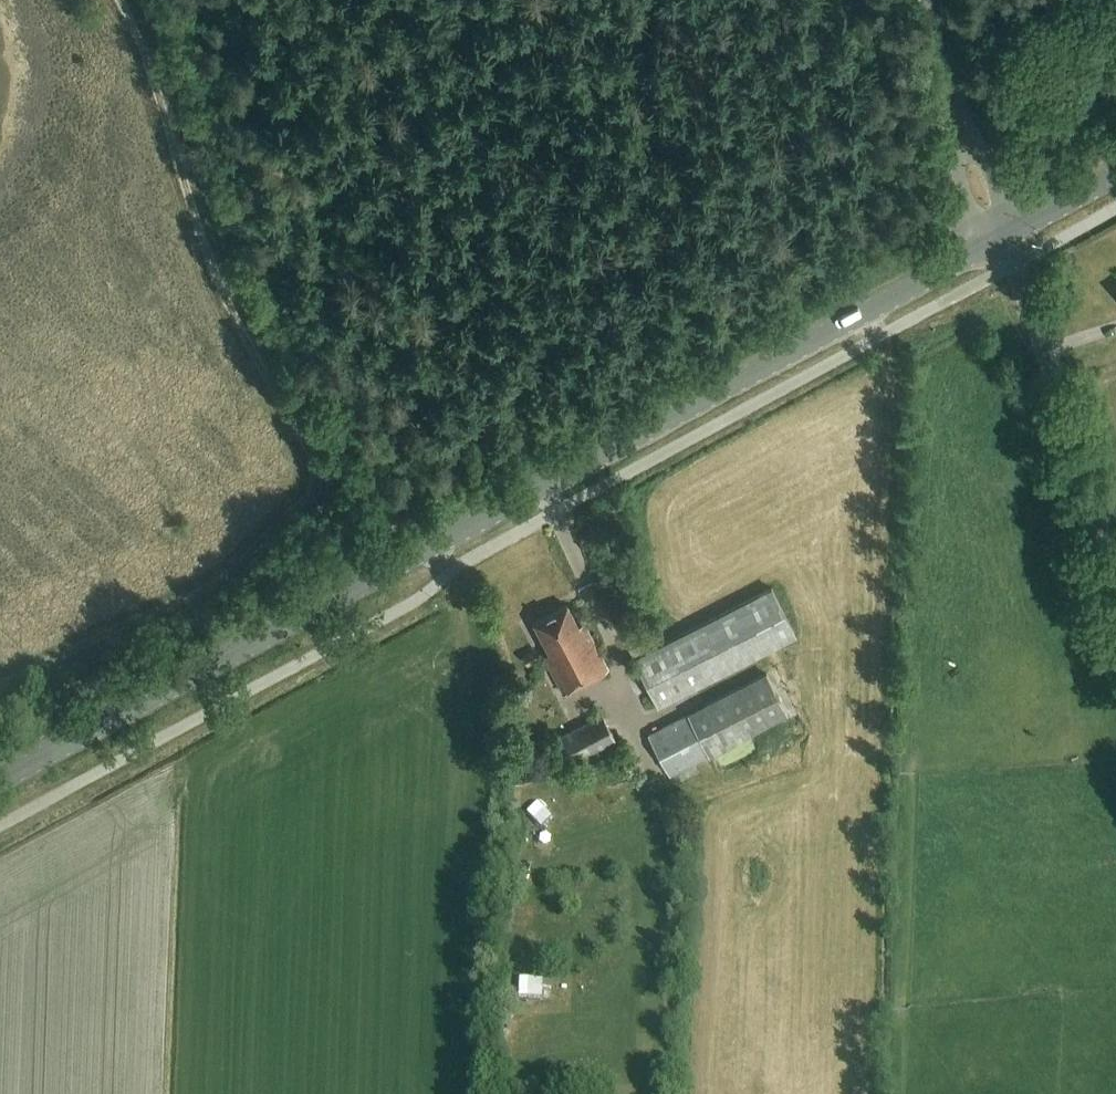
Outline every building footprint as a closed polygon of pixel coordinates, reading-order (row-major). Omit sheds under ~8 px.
[(771,588),(633,658),(657,706),(796,635),(771,588)] [(583,623),(578,626),(566,605),(533,623),(549,653),(543,656),(563,693),(608,669),(583,623)] [(651,634),(635,640),(640,651),(655,645),(651,634)] [(522,656),(527,665),(537,659),(532,650),(522,656)] [(648,735),(669,775),(787,713),(766,673),(648,735)] [(602,715),(555,739),(567,763),(614,739),(602,715)] [(545,996),(546,975),(523,974),(522,996),(545,996)]
